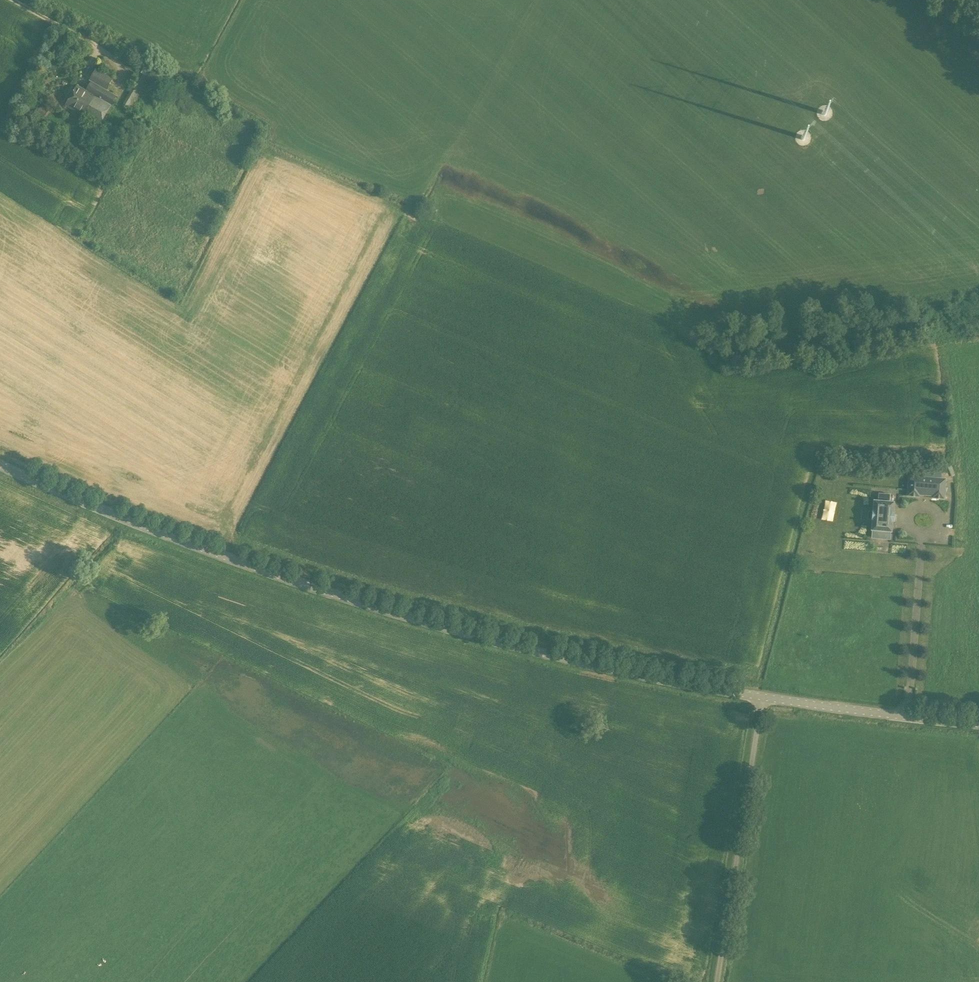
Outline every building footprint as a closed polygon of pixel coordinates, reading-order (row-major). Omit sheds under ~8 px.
[(140,74),(122,105),(135,112),(152,80),(150,79),(153,73),(144,68),(140,73),(141,74),(140,74)] [(96,69),(89,81),(91,82),(86,91),(77,86),(65,106),(99,126),(111,106),(116,96),(106,90),(113,78),(96,69)] [(88,148),(80,143),(75,151),(83,156),(88,148)] [(944,499),(945,481),(908,478),(907,496),(919,497),(919,495),(932,496),(932,498),(944,499)] [(873,501),(871,531),(877,531),(877,532),(885,532),(891,532),(892,522),(893,522),(894,513),(893,513),(893,503),(889,502),(890,495),(878,494),(878,501),(873,501)]
